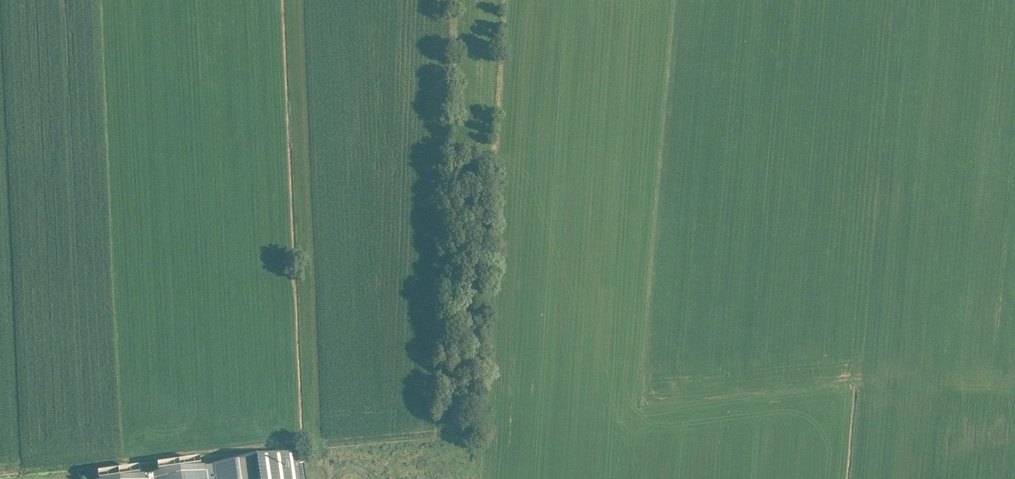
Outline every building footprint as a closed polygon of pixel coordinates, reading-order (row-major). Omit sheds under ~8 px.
[(214,467),(215,478),(299,478),(295,455),(255,461),(214,467)] [(213,467),(155,475),(155,478),(215,478),(213,467)]
